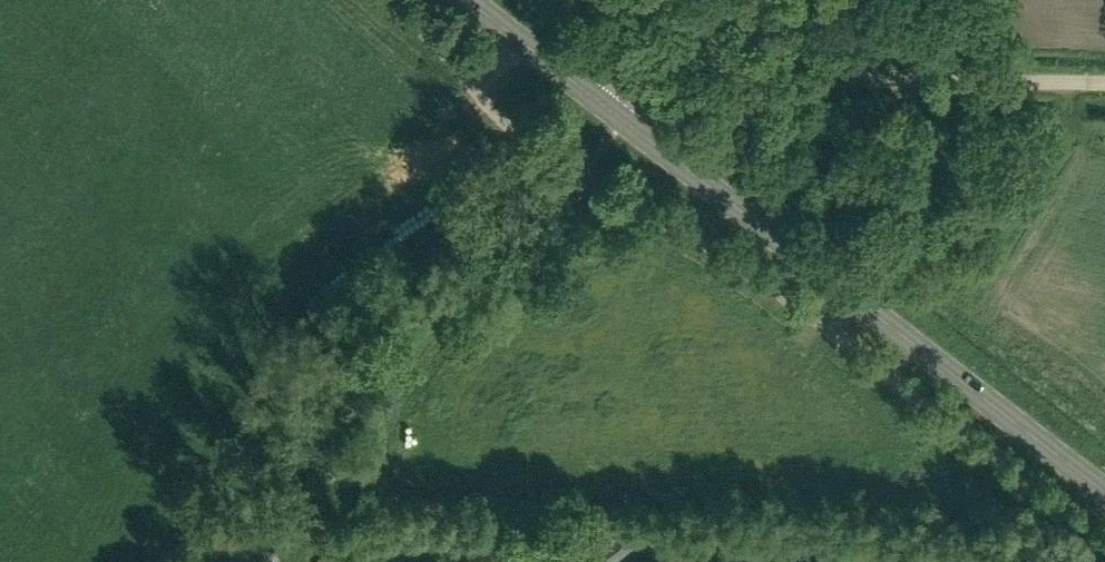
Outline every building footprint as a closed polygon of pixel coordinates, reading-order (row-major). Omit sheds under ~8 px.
[(593,550),(602,561),(612,561),(634,546),(622,529),(593,550)]
